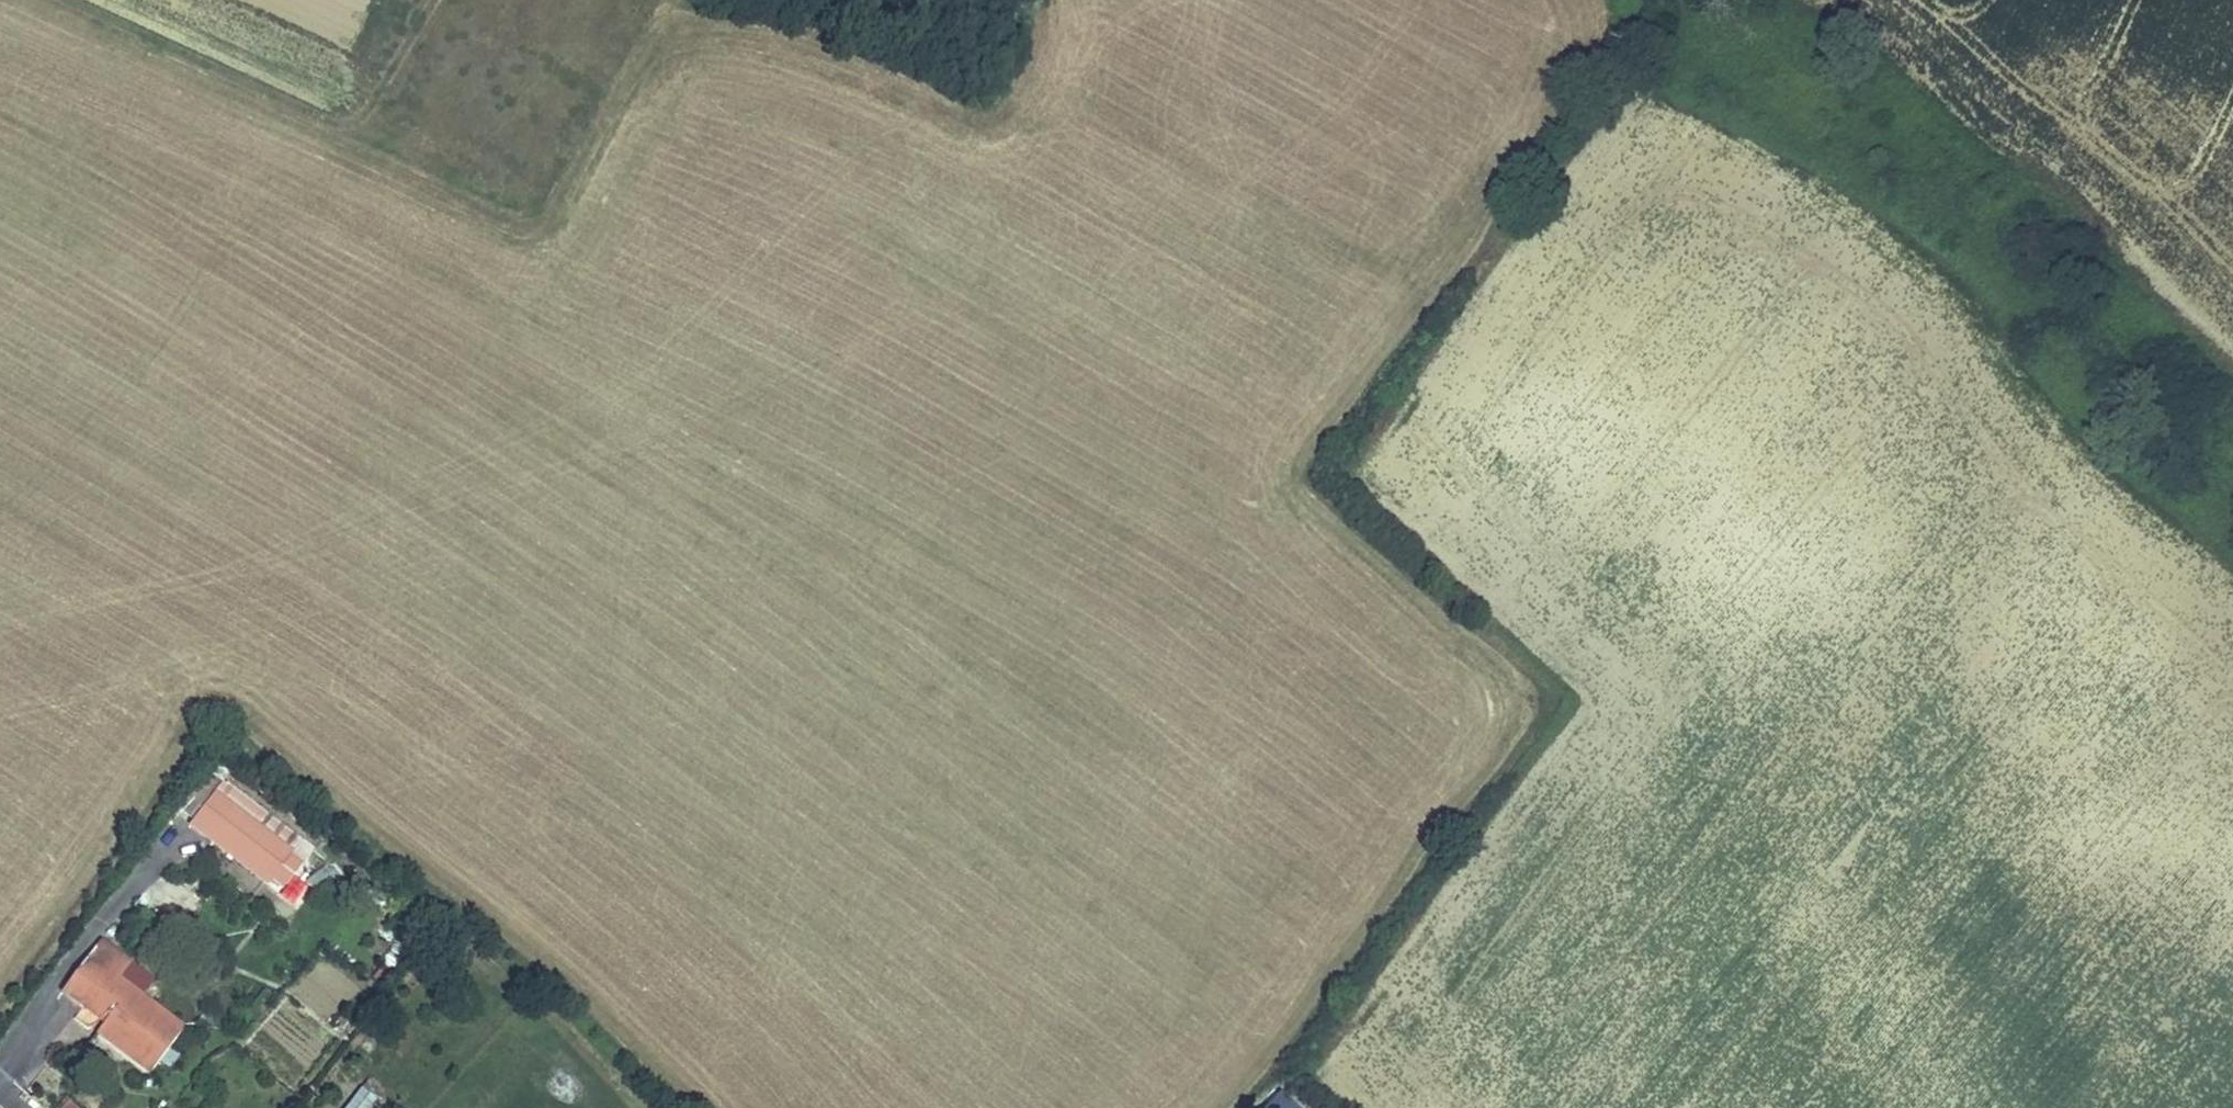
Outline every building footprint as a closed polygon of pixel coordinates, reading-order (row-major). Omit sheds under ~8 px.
[(316,837),(223,769),(190,811),(269,868),(274,860),(291,872),(316,837)] [(324,861),(299,884),(314,900),(339,876),(324,861)] [(102,1022),(155,1063),(188,1020),(145,987),(123,970),(133,957),(134,954),(104,931),(65,981),(108,1014),(102,1022)] [(123,970),(145,987),(155,974),(133,957),(123,970)] [(0,1096),(0,1107),(17,1107),(0,1096)]
